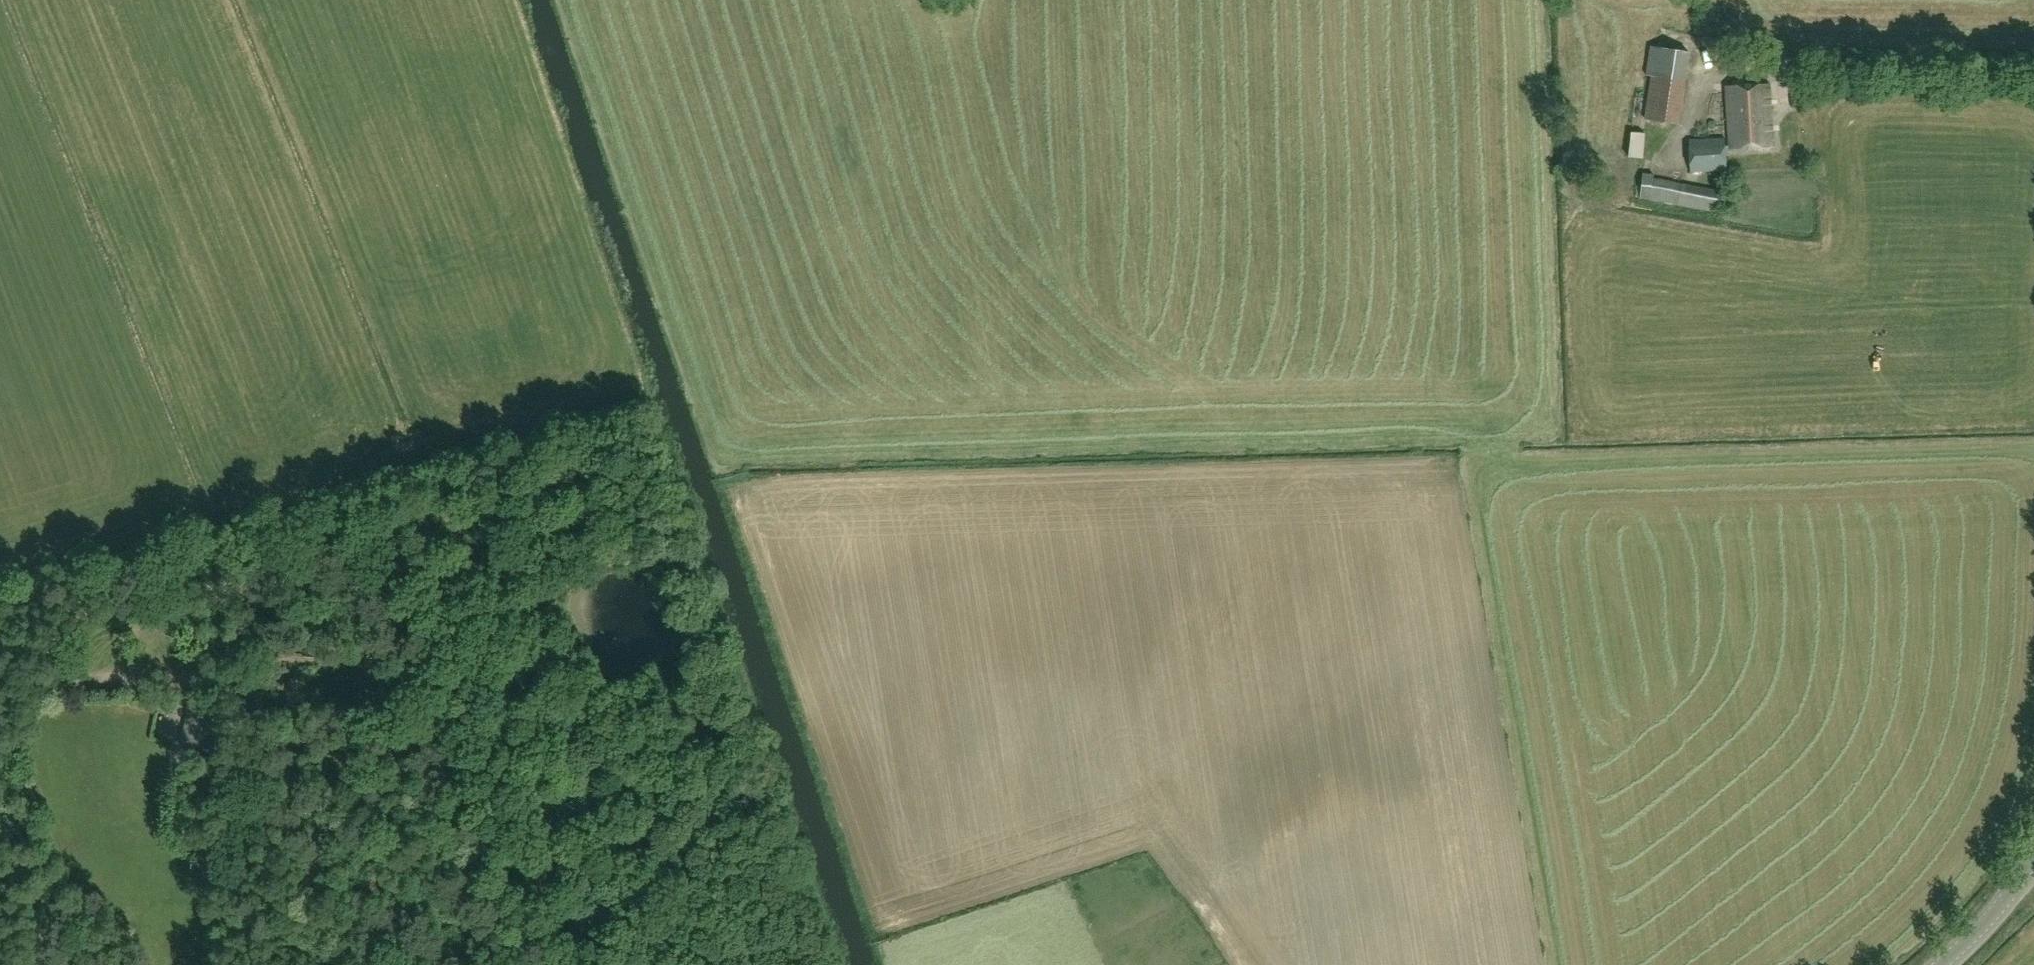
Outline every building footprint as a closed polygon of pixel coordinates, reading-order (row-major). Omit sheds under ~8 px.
[(1687,84),(1691,55),(1651,47),(1646,76),(1649,77),(1647,97),(1682,102),(1684,84),(1687,84)] [(1728,89),(1730,130),(1741,129),(1741,126),(1753,125),(1752,119),(1760,119),(1760,115),(1771,115),(1769,86),(1728,89)] [(1773,148),(1771,115),(1760,115),(1760,119),(1752,119),(1753,125),(1741,126),(1741,129),(1730,130),(1732,151),(1773,148)] [(1647,153),(1649,128),(1633,128),(1632,152),(1647,153)] [(1690,142),(1692,173),(1728,171),(1726,140),(1690,142)] [(1648,181),(1646,199),(1724,208),(1726,190),(1648,181)] [(237,710),(191,701),(182,744),(210,750),(207,762),(225,766),(237,710)]
